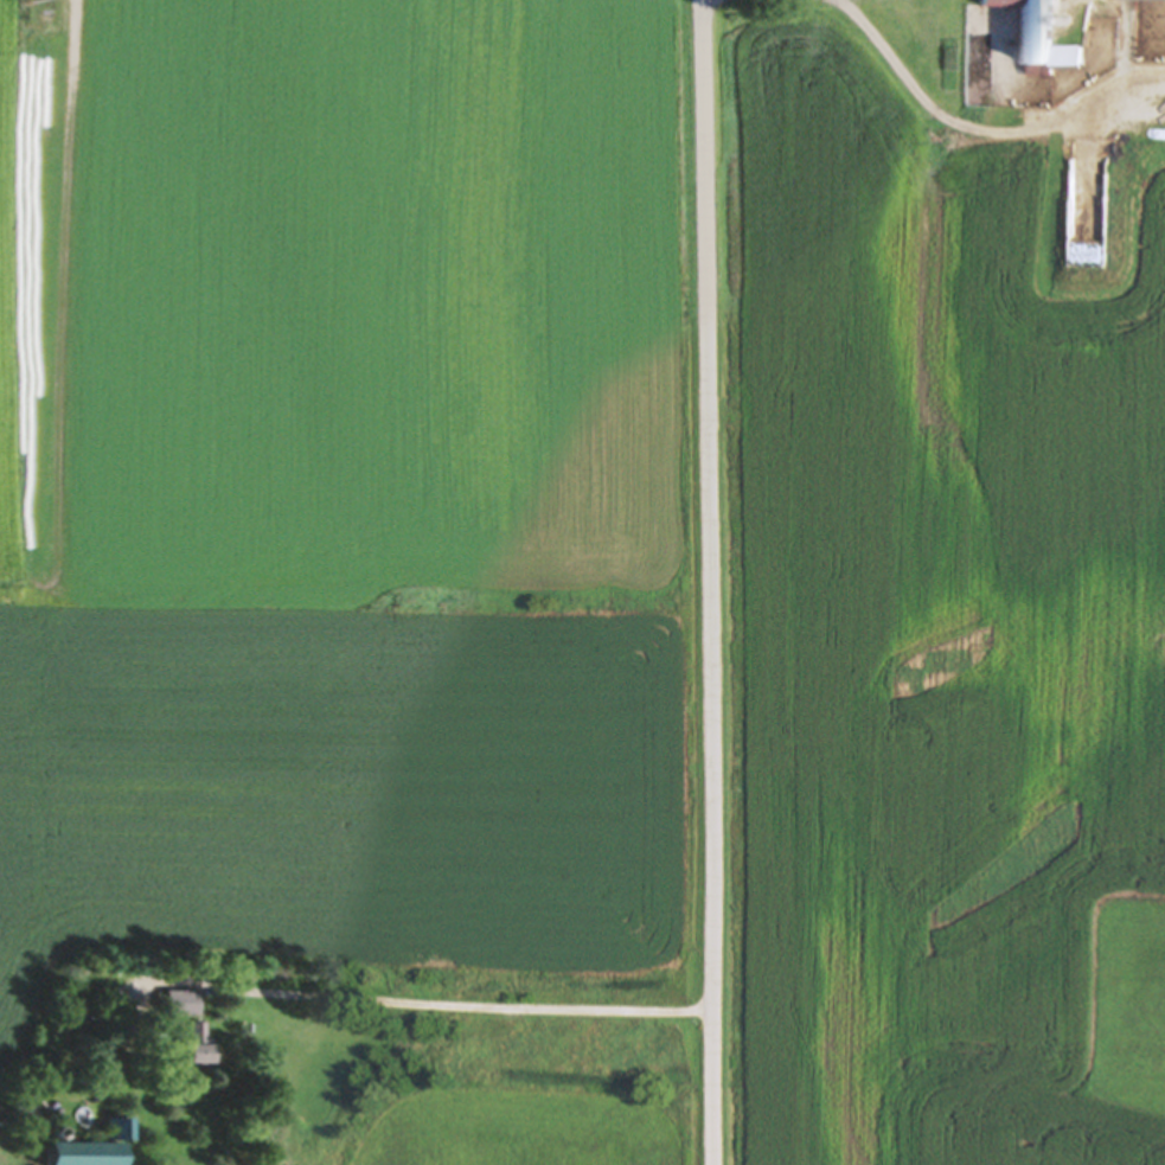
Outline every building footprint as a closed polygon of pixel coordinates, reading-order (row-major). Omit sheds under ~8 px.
[(982,8),(1022,8),(1022,67),(1053,67),(1053,0),(982,0),(982,8)] [(105,967),(82,967),(82,1009),(105,1009),(105,967)] [(208,1022),(188,1022),(188,1062),(208,1062),(208,1022)] [(129,1121),(105,1121),(105,1143),(129,1143),(129,1121)] [(44,1164),(118,1164),(118,1145),(44,1145),(44,1164)]
